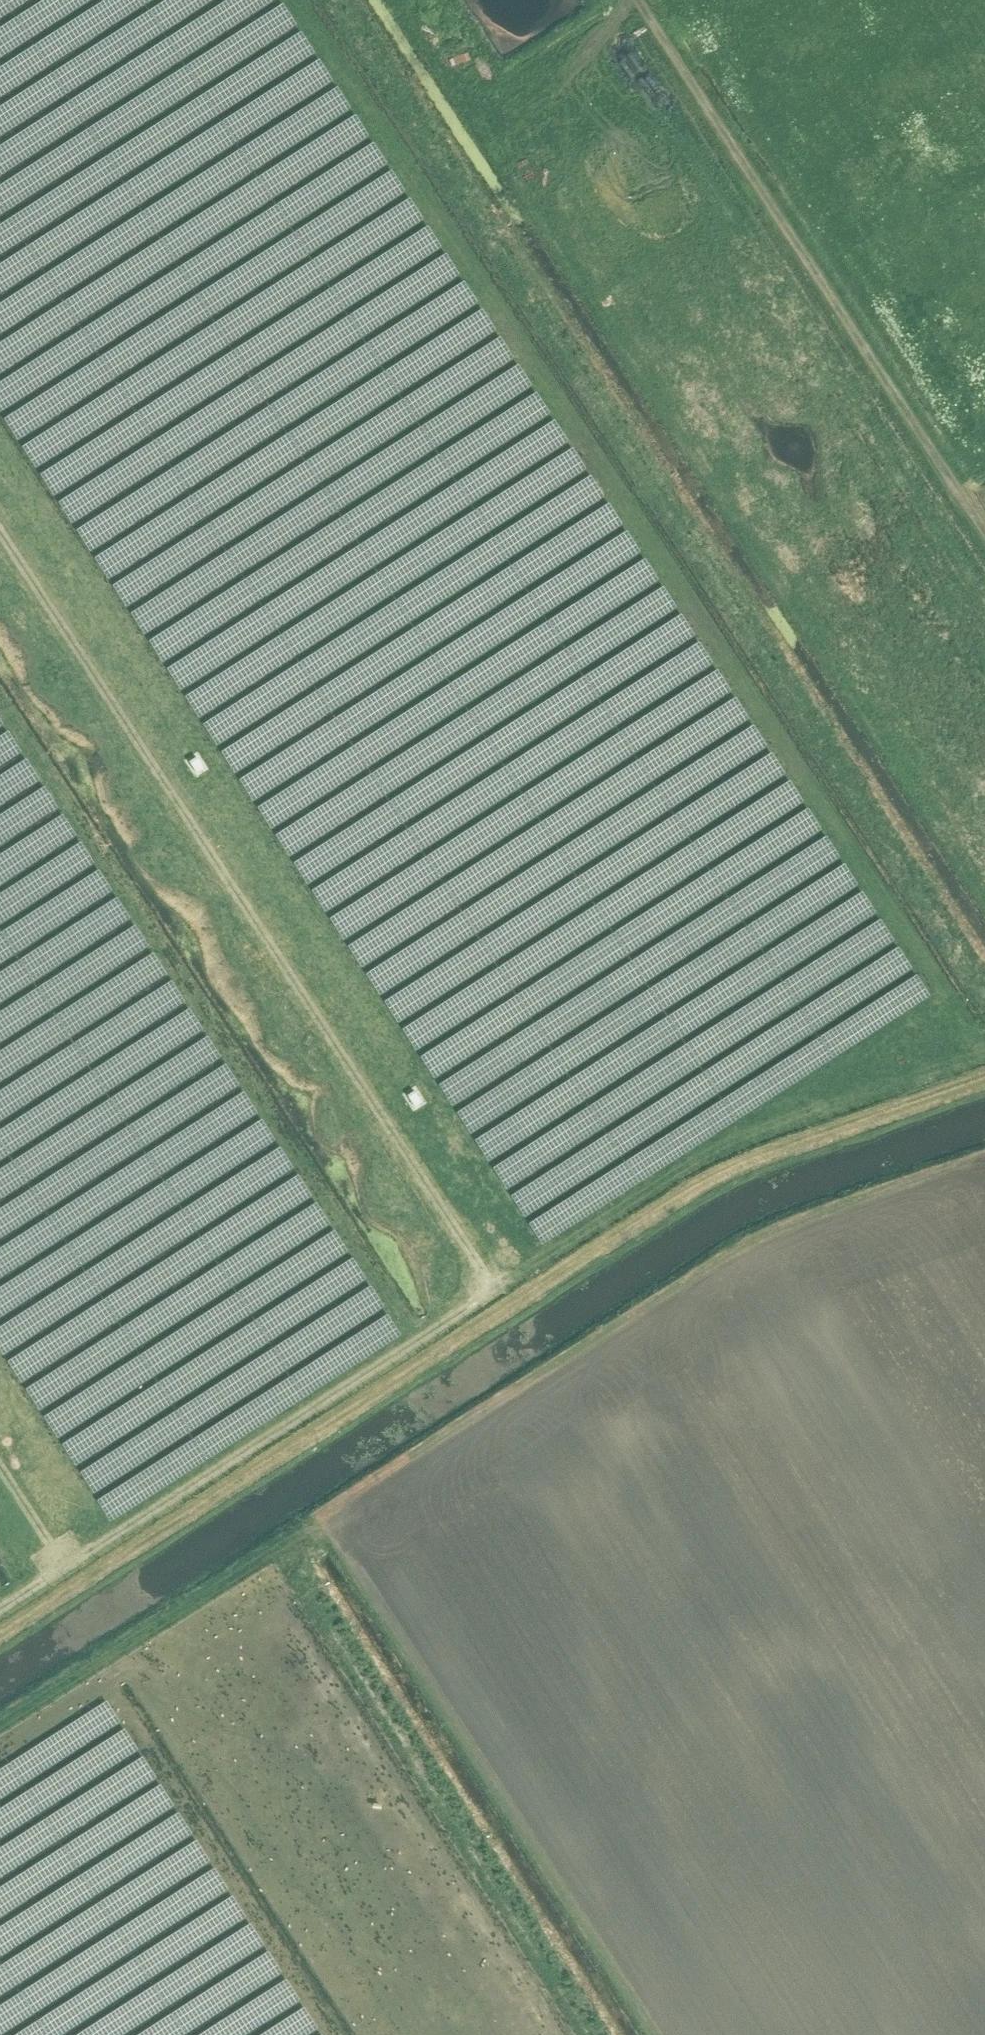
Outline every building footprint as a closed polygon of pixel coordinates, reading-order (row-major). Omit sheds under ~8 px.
[(564,0),(531,0),(507,21),(522,37),(564,0)]
